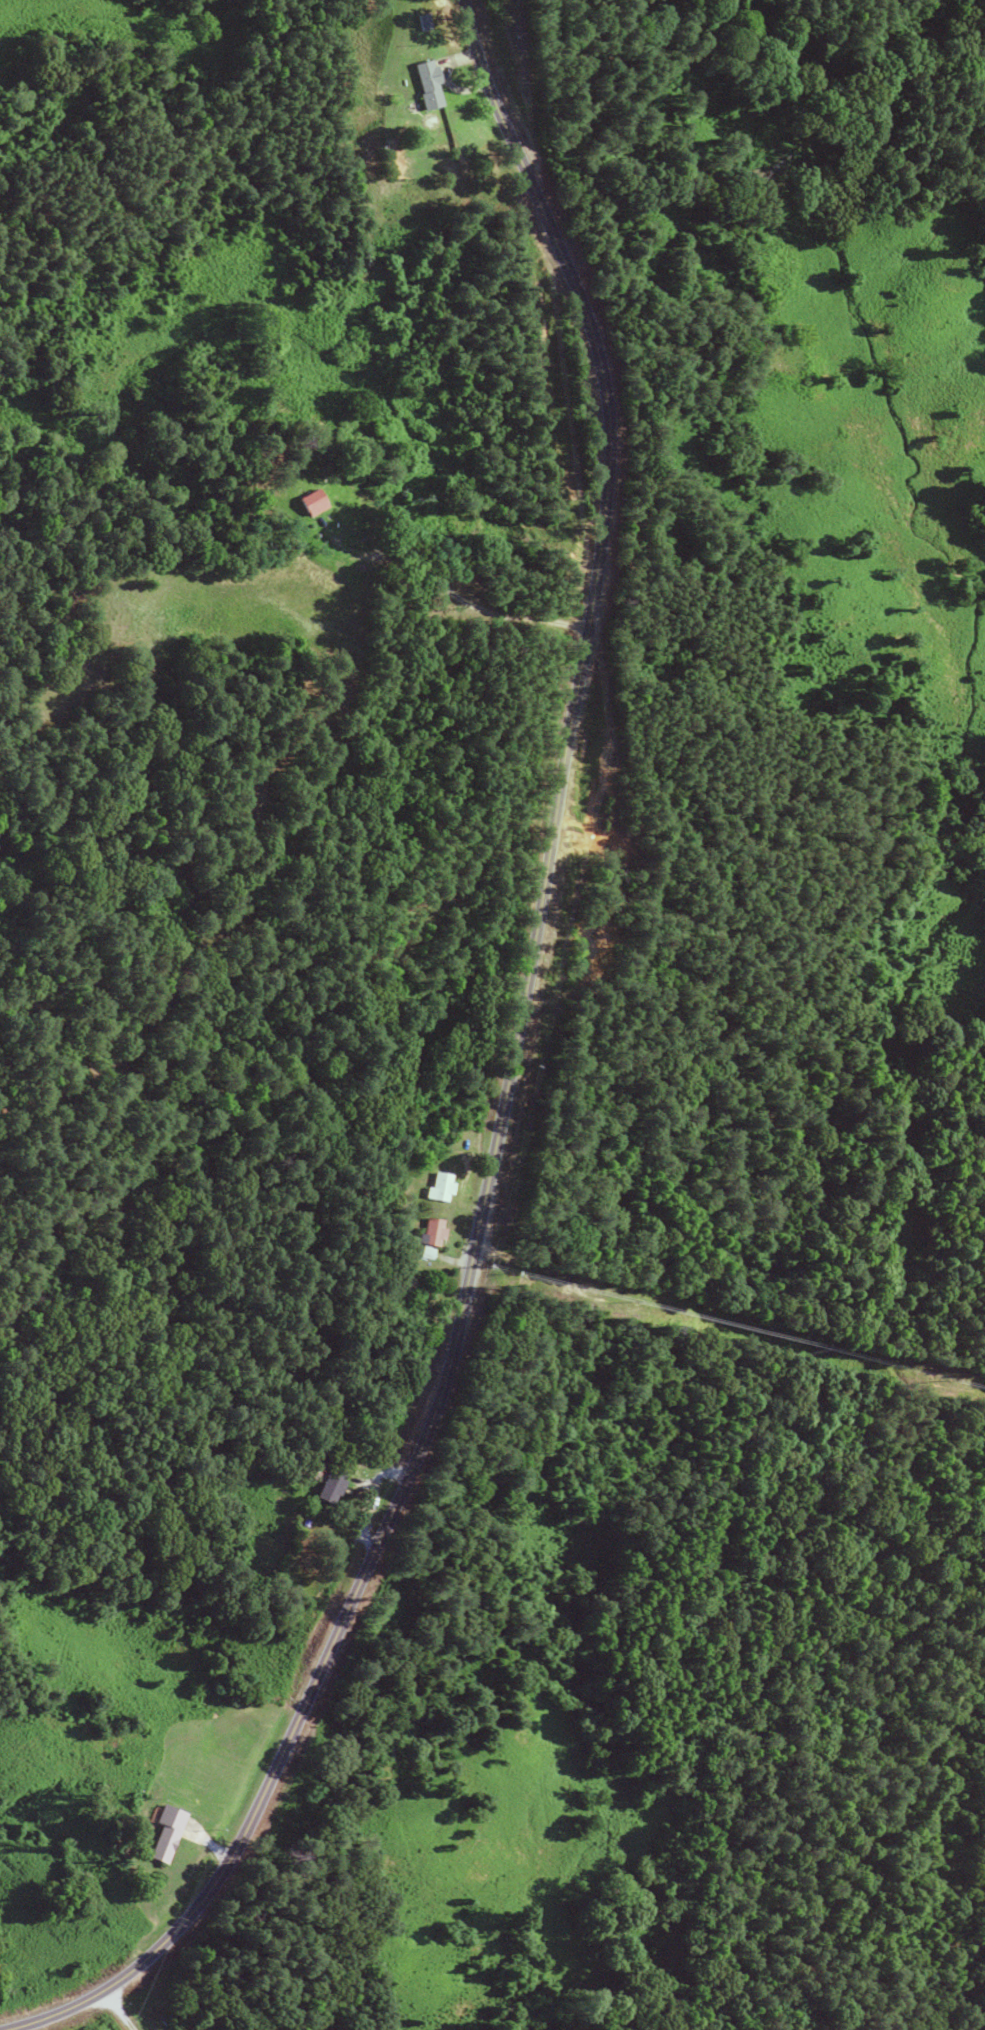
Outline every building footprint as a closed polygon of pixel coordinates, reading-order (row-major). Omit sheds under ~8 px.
[(421,110),(442,105),(431,60),(410,65),(421,110)] [(294,498),(304,517),(323,507),(313,488),(294,498)] [(440,1203),(453,1180),(435,1171),(423,1193),(440,1203)] [(440,1245),(440,1219),(421,1219),(421,1245),(440,1245)] [(416,1272),(428,1272),(428,1262),(416,1262),(416,1272)] [(332,1506),(347,1473),(328,1464),(313,1498),(332,1506)] [(165,1865),(186,1814),(163,1805),(156,1823),(161,1825),(148,1858),(165,1865)]
